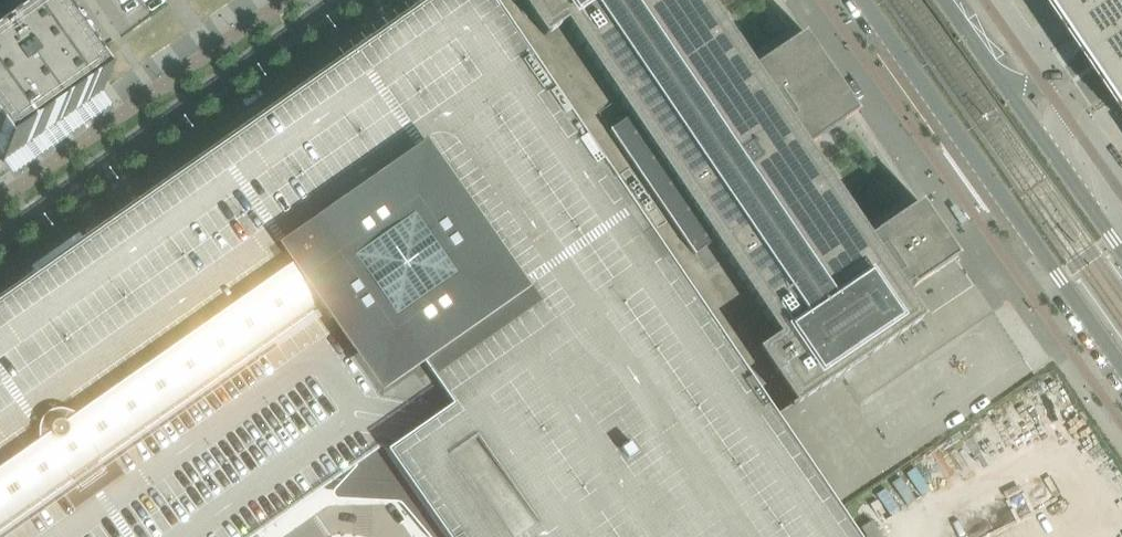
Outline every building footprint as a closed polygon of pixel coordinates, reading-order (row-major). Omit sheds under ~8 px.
[(325,479),(344,465),(357,456),(362,453),(372,446),(377,443),(383,451),(443,536),(854,536),(837,511),(805,464),(799,456),(775,421),(626,201),(489,0),(449,0),(346,72),(344,73),(319,91),(277,120),(50,279),(0,314),(0,536),(242,536),(325,479)] [(806,149),(858,113),(804,34),(752,70),(708,5),(716,0),(489,0),(626,201),(775,421),(922,321),(902,291),(910,286),(912,290),(957,259),(920,204),(867,240),(806,149)] [(1090,66),(1100,80),(1121,113),(1121,0),(1045,0),(1090,66)] [(0,44),(0,158),(3,162),(103,92),(46,12),(0,44)]
